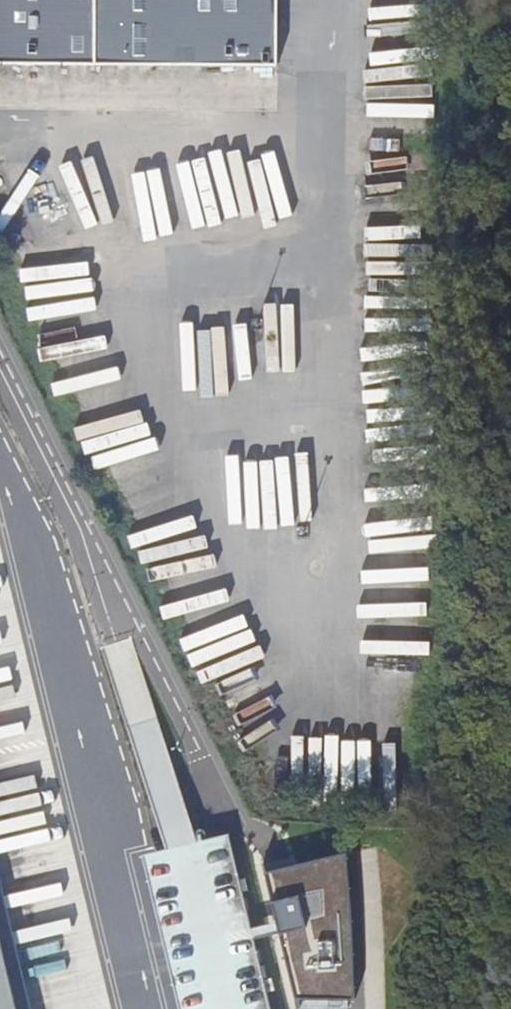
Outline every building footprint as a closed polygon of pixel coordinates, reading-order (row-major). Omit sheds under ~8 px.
[(278,0),(0,0),(0,65),(96,65),(278,65),(278,0)] [(11,286),(14,284),(38,272),(4,205),(0,207),(0,265),(11,286)] [(0,948),(0,1008),(15,1008),(0,948)] [(392,970),(364,978),(369,995),(397,987),(392,970)]
